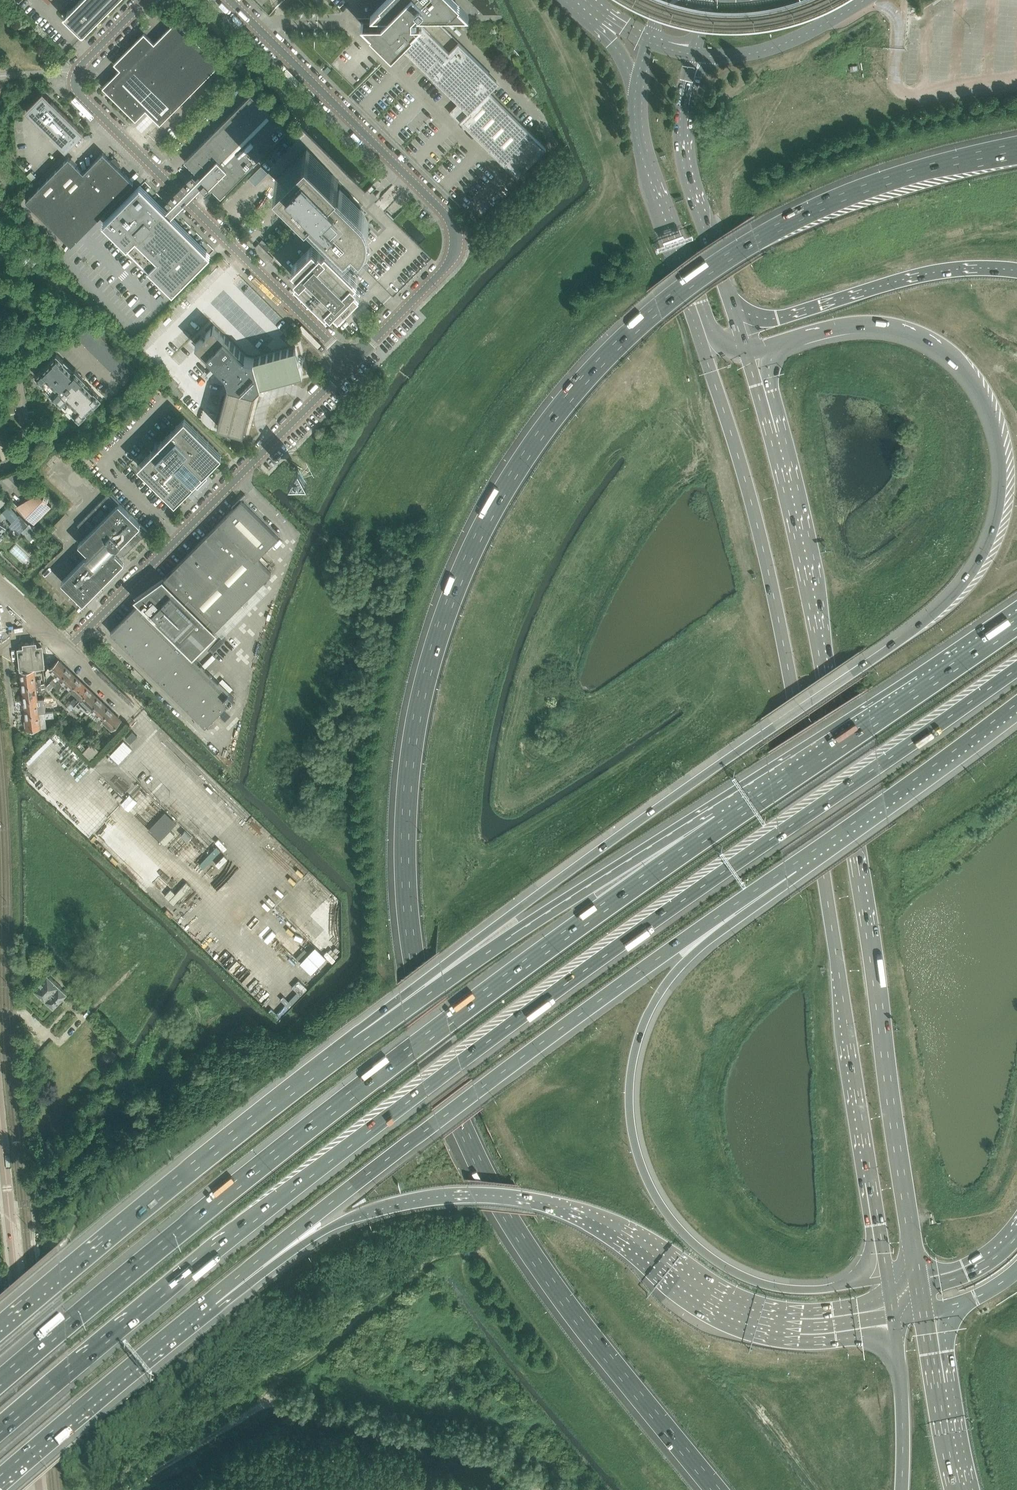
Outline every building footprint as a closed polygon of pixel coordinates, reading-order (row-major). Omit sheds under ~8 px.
[(65,15),(63,16),(81,34),(82,34),(83,34),(117,0),(80,0),(65,15)] [(456,98),(460,101),(449,112),(459,122),(461,121),(517,177),(546,148),(488,90),(497,81),(440,25),(443,22),(443,16),(469,16),(453,0),(387,0),(370,16),(373,16),(373,22),(361,22),(392,53),(400,44),(433,76),(436,73),(438,76),(436,78),(456,98)] [(109,80),(102,87),(136,120),(146,110),(150,114),(160,123),(160,124),(212,71),(220,63),(176,20),(170,27),(161,36),(154,43),(144,33),(144,32),(114,63),(120,69),(118,71),(116,73),(109,80)] [(180,195),(166,210),(172,215),(186,201),(201,185),(206,190),(210,186),(221,197),(234,184),(287,130),(269,112),(251,94),(184,161),(191,167),(195,171),(197,173),(200,176),(180,195)] [(43,100),(36,107),(38,108),(31,115),(66,149),(82,132),(52,101),(48,105),(43,100)] [(298,126),(260,164),(261,165),(275,179),(307,211),(307,210),(394,296),(432,258),(421,247),(399,225),(393,220),(393,219),(385,211),(376,202),(379,198),(376,195),(373,192),(376,188),(373,185),(373,184),(365,192),(360,186),(299,125),(298,126)] [(26,200),(71,245),(133,182),(117,166),(119,165),(119,163),(115,159),(114,159),(112,161),(103,152),(84,172),(69,157),(26,200)] [(140,184),(102,222),(173,292),(211,254),(172,215),(166,210),(140,184)] [(259,243),(255,247),(270,261),(274,258),(259,243)] [(329,307),(331,309),(334,307),(339,312),(360,291),(360,290),(355,285),(357,283),(355,280),(357,278),(326,247),(325,247),(323,249),(321,247),(320,247),(318,249),(313,244),(292,265),(292,266),(297,270),(295,273),(297,275),(295,278),(300,284),(296,288),(316,308),(320,304),(326,309),(329,307)] [(37,262),(21,248),(17,253),(22,258),(20,260),(20,261),(20,263),(21,264),(22,265),(24,265),(25,264),(27,262),(33,266),(37,262)] [(77,337),(90,324),(85,320),(86,320),(85,319),(84,319),(85,320),(81,324),(79,325),(72,332),(77,337)] [(81,341),(94,329),(90,324),(77,337),(81,341)] [(303,373),(299,357),(296,347),(253,358),(246,356),(214,325),(195,344),(227,376),(229,383),(217,426),(243,433),(254,392),(258,393),(263,387),(262,384),(303,373)] [(85,346),(98,333),(94,329),(81,341),(85,346)] [(90,350),(102,337),(98,333),(85,346),(90,350)] [(94,354),(107,341),(106,340),(106,341),(102,337),(90,350),(94,354)] [(98,358),(111,345),(107,342),(108,342),(107,341),(94,354),(98,358)] [(102,362),(115,349),(114,349),(111,345),(98,358),(102,362)] [(107,367),(119,354),(115,350),(116,350),(115,349),(102,362),(107,367)] [(41,383),(46,388),(62,404),(66,409),(72,414),(73,412),(80,419),(87,412),(86,411),(93,404),(94,405),(101,398),(94,391),(93,392),(83,382),(85,379),(84,378),(75,369),(73,371),(63,361),(64,361),(57,354),(50,360),(51,361),(43,369),(42,368),(36,375),(42,382),(41,383)] [(111,371),(124,358),(119,354),(107,367),(111,371)] [(115,375),(128,362),(124,358),(111,371),(115,375)] [(119,379),(132,367),(128,362),(115,375),(119,379)] [(130,378),(137,371),(137,372),(138,372),(136,370),(136,371),(132,367),(119,379),(124,384),(130,378)] [(172,392),(177,387),(179,385),(173,378),(165,386),(172,392)] [(177,387),(172,392),(179,399),(184,394),(177,387)] [(158,444),(152,451),(138,465),(175,502),(193,483),(194,483),(194,482),(192,481),(194,478),(195,479),(199,475),(199,474),(201,472),(202,473),(203,473),(222,454),(185,418),(158,444)] [(61,580),(61,581),(62,582),(82,602),(83,602),(84,602),(124,562),(124,561),(124,560),(120,556),(121,556),(123,554),(124,555),(148,531),(109,493),(78,524),(79,526),(78,526),(81,529),(83,531),(84,534),(85,536),(79,542),(78,543),(79,544),(87,552),(88,551),(90,553),(86,556),(85,556),(62,580),(61,580)] [(39,494),(17,506),(34,523),(51,505),(39,494)] [(234,697),(205,668),(190,653),(191,652),(193,654),(215,632),(213,630),(215,628),(215,629),(271,573),(257,558),(278,537),(241,500),(164,578),(165,579),(163,581),(162,580),(147,595),(146,595),(145,595),(144,595),(143,596),(143,597),(143,598),(143,599),(140,602),(142,603),(140,605),(139,604),(110,632),(205,726),(234,697)] [(21,531),(28,525),(19,516),(9,525),(18,534),(21,531)] [(37,535),(28,525),(21,531),(30,541),(37,535)] [(41,642),(19,644),(19,648),(21,668),(44,666),(42,646),(41,646),(41,642)] [(60,679),(69,670),(58,660),(50,669),(58,677),(60,679)] [(21,671),(22,682),(23,686),(41,684),(41,680),(35,680),(33,670),(21,671)] [(60,679),(62,681),(71,689),(79,680),(69,670),(60,679)] [(54,686),(60,679),(58,677),(56,680),(54,678),(50,682),(54,686)] [(60,679),(54,686),(57,690),(61,685),(59,684),(62,681),(60,679)] [(79,697),(81,699),(90,690),(79,680),(71,689),(79,697)] [(23,686),(23,690),(24,700),(36,699),(35,689),(42,688),(41,684),(23,686)] [(91,709),(100,700),(90,690),(81,699),(74,706),(78,709),(81,706),(88,713),(88,712),(91,709)] [(74,706),(81,699),(79,697),(76,700),(74,698),(70,702),(74,706)] [(24,700),(26,711),(26,715),(44,713),(44,708),(43,708),(37,709),(36,699),(24,700)] [(91,709),(98,715),(102,719),(110,710),(100,700),(91,709)] [(112,729),(121,720),(110,710),(102,719),(106,722),(112,729)] [(26,715),(26,719),(28,729),(35,728),(39,728),(38,718),(45,717),(44,713),(26,715)] [(95,726),(102,719),(98,715),(91,722),(94,725),(95,726)] [(102,719),(95,726),(99,729),(106,722),(102,719)] [(123,741),(110,755),(119,763),(132,749),(123,741)] [(93,744),(85,752),(92,759),(100,751),(93,744)] [(47,974),(33,988),(53,1007),(67,992),(47,974)] [(112,1062),(116,1058),(115,1053),(112,1049),(107,1049),(103,1053),(103,1058),(106,1062),(112,1062)]
